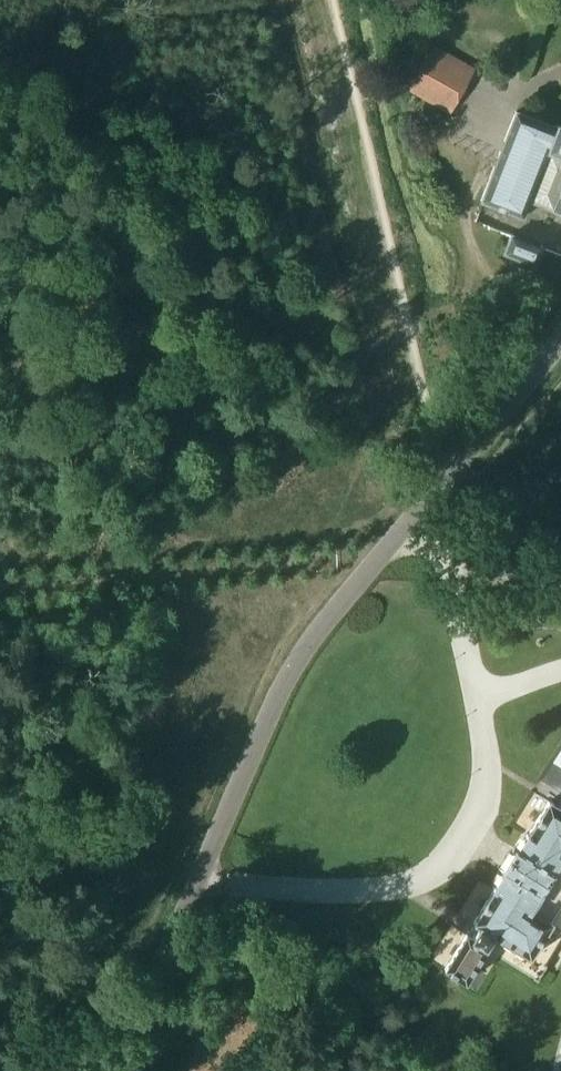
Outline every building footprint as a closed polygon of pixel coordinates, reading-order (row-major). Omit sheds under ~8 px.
[(471,73),(432,52),(408,90),(449,113),(471,73)] [(480,203),(523,220),(530,202),(560,215),(560,127),(557,126),(556,128),(516,112),(480,203)] [(503,254),(536,266),(543,246),(511,234),(503,254)] [(445,969),(466,983),(494,936),(530,960),(552,922),(560,927),(560,809),(549,802),(529,833),(528,833),(517,850),(514,849),(501,870),(503,872),(493,888),(494,889),(473,923),(479,926),(472,938),(466,934),(445,969)]
